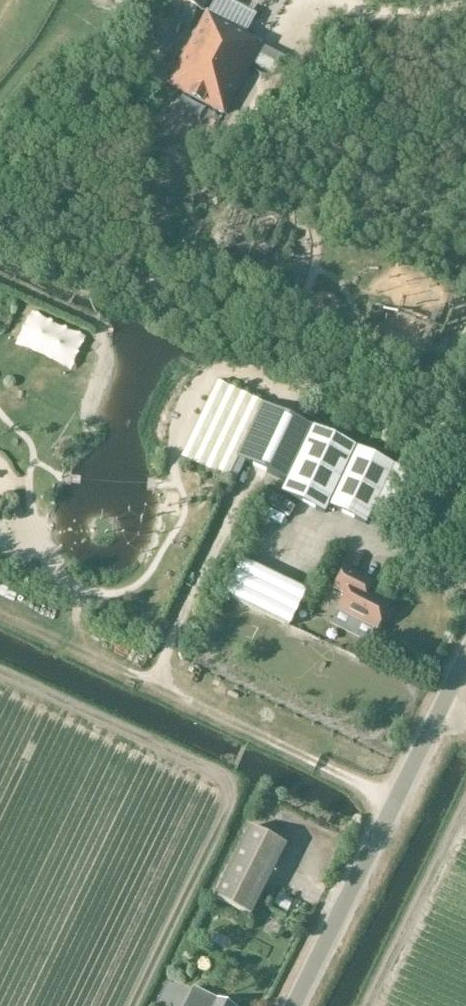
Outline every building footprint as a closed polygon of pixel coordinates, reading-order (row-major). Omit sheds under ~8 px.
[(167,86),(223,115),(252,64),(273,75),(282,58),(262,46),(247,36),(248,34),(246,33),(254,17),(224,0),(217,0),(210,14),(207,12),(167,86)] [(184,2),(203,12),(209,0),(185,0),(184,2)] [(310,236),(285,226),(276,246),(301,258),(310,236)] [(217,381),(181,459),(228,481),(239,459),(264,406),(265,404),(217,381)] [(264,406),(239,459),(288,482),(313,428),(264,406)] [(355,449),(313,428),(288,482),(282,493),(325,514),(329,507),(366,524),(373,511),(390,519),(411,476),(355,449)] [(242,561),(225,596),(290,628),(307,592),(242,561)] [(372,584),(342,569),(333,590),(344,596),(338,609),(377,629),(389,605),(367,595),(372,584)] [(249,828),(213,899),(251,918),(287,847),(249,828)] [(194,990),(193,991),(186,1005),(227,1005),(194,990)]
